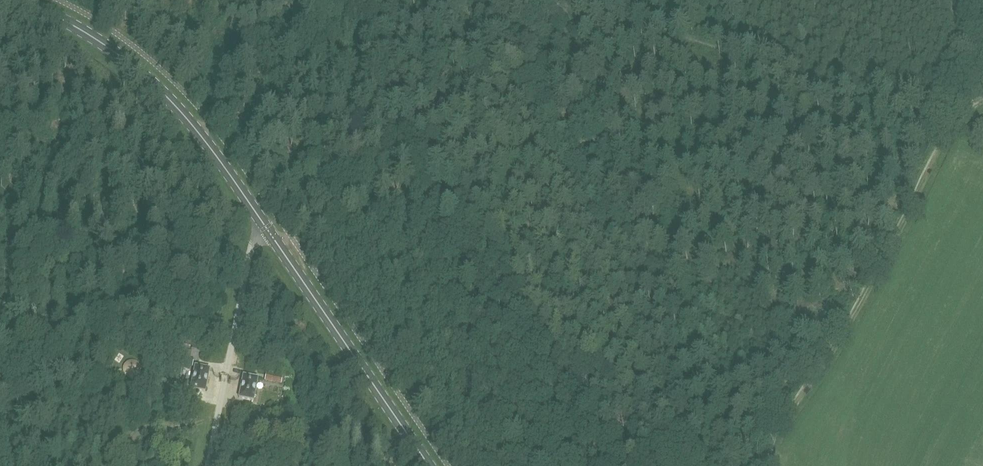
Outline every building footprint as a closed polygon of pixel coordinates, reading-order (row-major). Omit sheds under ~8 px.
[(123,369),(123,370),(123,371),(123,372),(124,373),(124,374),(125,375),(126,376),(127,377),(128,378),(129,378),(130,378),(131,379),(132,379),(133,379),(134,378),(135,378),(136,378),(137,377),(138,376),(139,375),(140,374),(140,373),(140,372),(141,371),(141,370),(141,369),(140,368),(140,367),(140,366),(139,365),(138,364),(137,363),(136,362),(135,362),(134,361),(133,361),(132,361),(131,361),(130,361),(129,362),(128,362),(127,363),(126,364),(125,365),(124,366),(124,367),(123,368),(123,369)] [(205,392),(209,370),(195,367),(190,389),(205,392)] [(253,401),(257,379),(243,376),(239,399),(253,401)]
